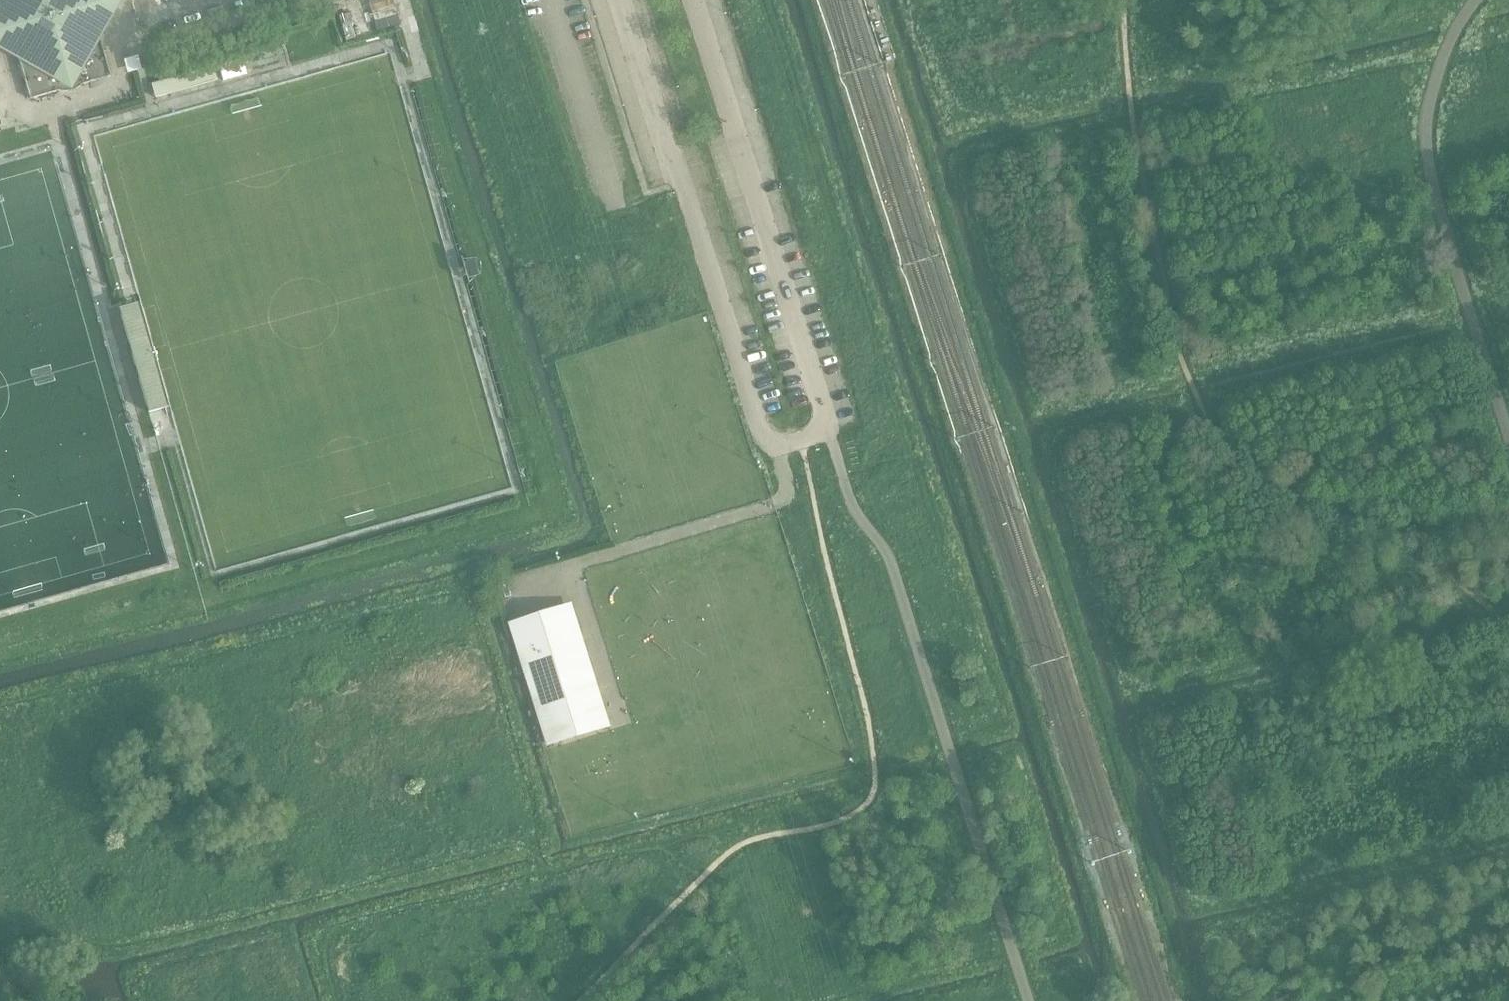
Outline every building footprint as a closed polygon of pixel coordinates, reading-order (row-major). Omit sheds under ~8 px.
[(2,33),(0,35),(0,44),(17,53),(29,99),(57,92),(59,92),(63,92),(67,92),(71,91),(74,90),(77,88),(80,87),(82,84),(110,77),(97,31),(108,11),(108,10),(113,0),(2,0),(3,3),(0,8),(0,28),(2,33)] [(167,80),(151,84),(155,98),(170,94),(167,80)] [(573,610),(512,629),(548,744),(609,725),(591,666),(573,610)]
